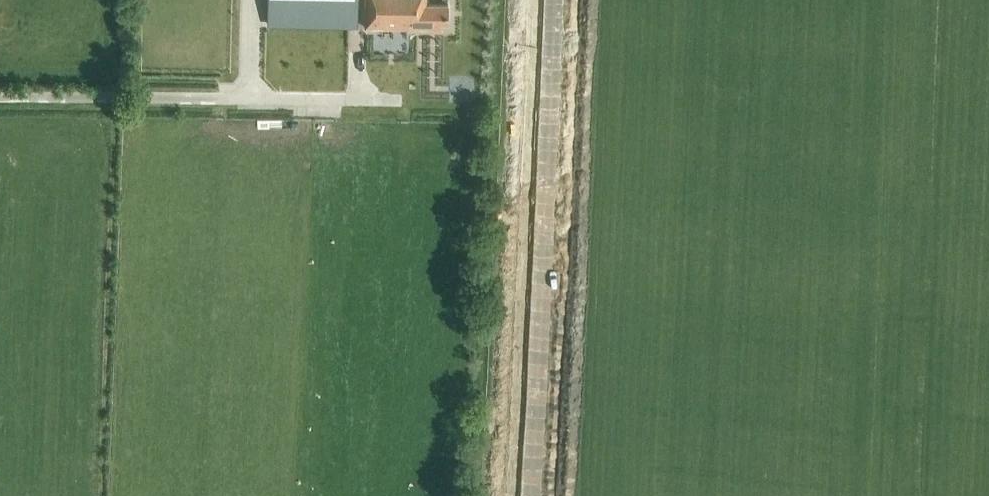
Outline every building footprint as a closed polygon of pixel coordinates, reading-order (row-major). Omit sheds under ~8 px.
[(269,25),(441,28),(441,22),(447,22),(447,6),(425,5),(425,0),(269,0),(269,25)]
